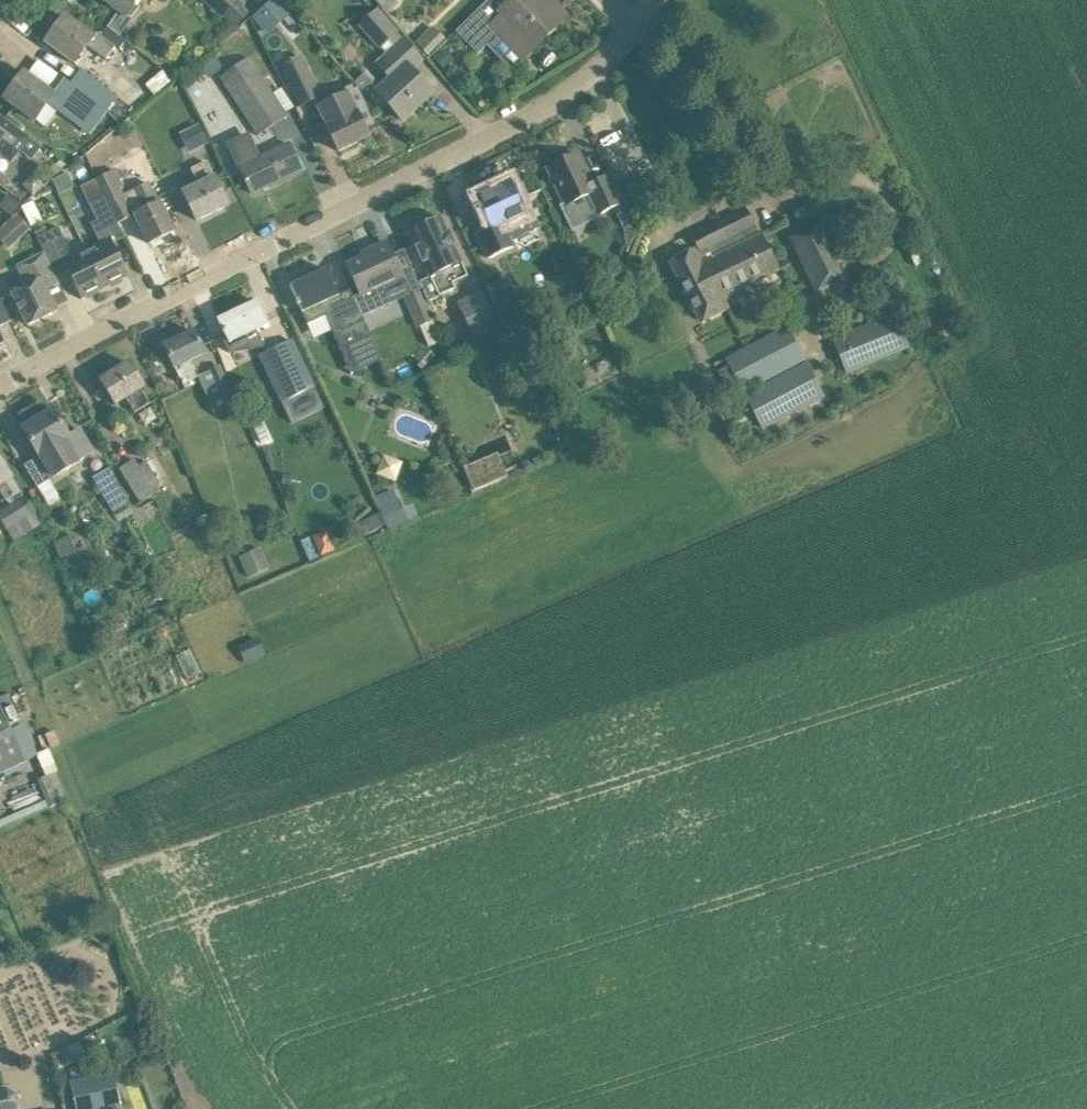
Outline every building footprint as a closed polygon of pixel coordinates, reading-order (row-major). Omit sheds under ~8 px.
[(126,18),(140,0),(102,0),(126,18)] [(241,0),(203,0),(238,29),(253,10),(241,0)] [(252,17),(261,28),(287,6),(281,0),(271,0),(252,17)] [(388,14),(398,4),(395,0),(374,0),(388,14)] [(477,54),(497,36),(522,62),(568,16),(553,0),(545,7),(538,0),(510,0),(505,4),(501,0),(488,0),(456,32),(477,54)] [(423,60),(409,44),(378,10),(360,26),(379,48),(389,39),(395,46),(381,58),(393,71),(389,75),(391,78),(380,88),(367,73),(356,82),(380,108),(387,102),(403,120),(432,94),(412,71),(423,60)] [(93,37),(83,30),(65,17),(46,43),(74,64),(87,46),(105,60),(115,46),(96,32),(93,37)] [(432,27),(416,43),(428,55),(445,39),(432,27)] [(287,115),(249,58),(220,77),(258,134),(287,115)] [(318,98),(299,58),(282,67),(300,106),(318,98)] [(82,69),(72,83),(107,110),(118,97),(82,69)] [(144,83),(151,93),(170,81),(163,70),(144,83)] [(107,110),(72,83),(71,83),(64,78),(52,94),(24,73),(5,99),(34,120),(48,102),(80,126),(82,124),(90,130),(101,116),(92,110),(97,103),(107,111),(107,110)] [(337,109),(322,115),(328,127),(327,127),(330,131),(339,151),(369,137),(364,128),(373,124),(357,89),(345,95),(333,101),(337,109)] [(1,154),(10,160),(28,136),(5,118),(0,125),(0,155),(1,154)] [(199,124),(186,130),(196,149),(209,143),(199,124)] [(249,132),(228,143),(240,168),(242,174),(252,193),(302,169),(292,149),(290,144),(261,157),(249,132)] [(564,203),(559,205),(572,232),(602,217),(601,214),(613,208),(622,204),(620,200),(609,176),(592,184),(578,154),(547,168),(564,203)] [(228,205),(218,185),(207,162),(192,170),(199,185),(183,192),(197,220),(228,205)] [(114,168),(96,177),(118,222),(135,214),(149,244),(175,231),(160,202),(149,181),(123,193),(121,189),(124,188),(114,168)] [(96,177),(78,186),(95,220),(89,223),(99,244),(86,250),(105,287),(128,276),(105,228),(118,222),(96,177)] [(510,186),(478,200),(492,229),(478,235),(488,258),(514,246),(509,236),(538,223),(525,196),(516,200),(510,186)] [(622,204),(613,208),(617,215),(622,227),(630,223),(632,222),(629,218),(631,217),(633,216),(629,209),(624,198),(620,200),(622,204)] [(746,207),(719,221),(728,239),(715,246),(716,249),(704,255),(726,303),(745,294),(742,288),(778,271),(746,207)] [(0,227),(0,238),(7,246),(28,228),(16,214),(0,227)] [(441,217),(409,232),(429,277),(419,282),(428,301),(456,289),(454,283),(468,277),(454,246),(455,245),(449,233),(448,234),(441,217)] [(728,239),(719,221),(690,236),(697,248),(671,261),(703,322),(729,309),(726,303),(704,255),(716,249),(715,246),(728,239)] [(791,237),(817,292),(844,279),(834,256),(837,254),(822,222),(791,237)] [(44,252),(56,246),(81,299),(105,287),(86,250),(72,257),(58,227),(37,237),(44,252)] [(381,285),(402,276),(386,242),(368,251),(370,255),(361,259),(358,258),(351,261),(350,264),(348,265),(370,313),(390,304),(381,285)] [(59,283),(49,263),(44,252),(17,266),(26,285),(12,292),(28,325),(57,311),(46,289),(59,283)] [(338,295),(336,290),(327,270),(291,286),(308,324),(325,316),(341,350),(349,346),(372,336),(350,289),(338,295)] [(502,319),(519,312),(504,280),(487,288),(502,319)] [(498,328),(480,290),(457,300),(474,338),(498,328)] [(405,298),(417,328),(434,320),(422,291),(405,298)] [(257,302),(246,307),(242,302),(222,319),(219,320),(225,333),(221,335),(230,353),(265,347),(257,329),(267,324),(257,302)] [(908,349),(895,316),(834,340),(847,373),(908,349)] [(805,361),(788,328),(727,359),(744,392),(805,361)] [(164,346),(182,385),(196,378),(197,376),(190,360),(205,353),(195,332),(164,346)] [(372,336),(349,346),(355,360),(378,349),(372,336)] [(313,388),(291,340),(260,355),(281,403),(313,388)] [(144,387),(141,382),(129,363),(101,381),(115,404),(125,398),(135,413),(149,404),(140,389),(144,387)] [(237,405),(220,365),(206,371),(223,411),(237,405)] [(824,397),(807,365),(746,396),(763,429),(824,397)] [(313,388),(281,403),(292,424),(324,408),(314,388),(313,388)] [(40,456),(53,477),(54,476),(55,477),(79,463),(78,461),(93,452),(79,429),(69,436),(54,410),(22,429),(39,457),(40,456)] [(177,451),(168,434),(156,441),(164,457),(177,451)] [(5,465),(0,457),(0,487),(7,499),(21,491),(5,465)] [(154,485),(159,481),(147,461),(139,467),(135,460),(120,469),(141,503),(159,492),(154,485)] [(466,476),(473,492),(500,480),(494,465),(466,476)] [(93,478),(113,511),(128,502),(108,469),(93,478)] [(416,517),(411,503),(399,508),(392,489),(374,496),(386,528),(416,517)] [(14,540),(41,523),(24,497),(0,512),(0,518),(14,540)] [(265,559),(245,567),(249,577),(269,569),(265,559)] [(267,655),(260,638),(238,647),(239,650),(236,651),(238,656),(241,655),(245,665),(267,655)] [(30,758),(11,722),(20,718),(8,693),(0,697),(0,772),(30,758)] [(20,1107),(19,1104),(19,1103),(19,1102),(17,1099),(17,1098),(16,1097),(14,1095),(11,1092),(9,1091),(8,1090),(1,1092),(0,1090),(0,1108),(20,1108),(20,1107)]
